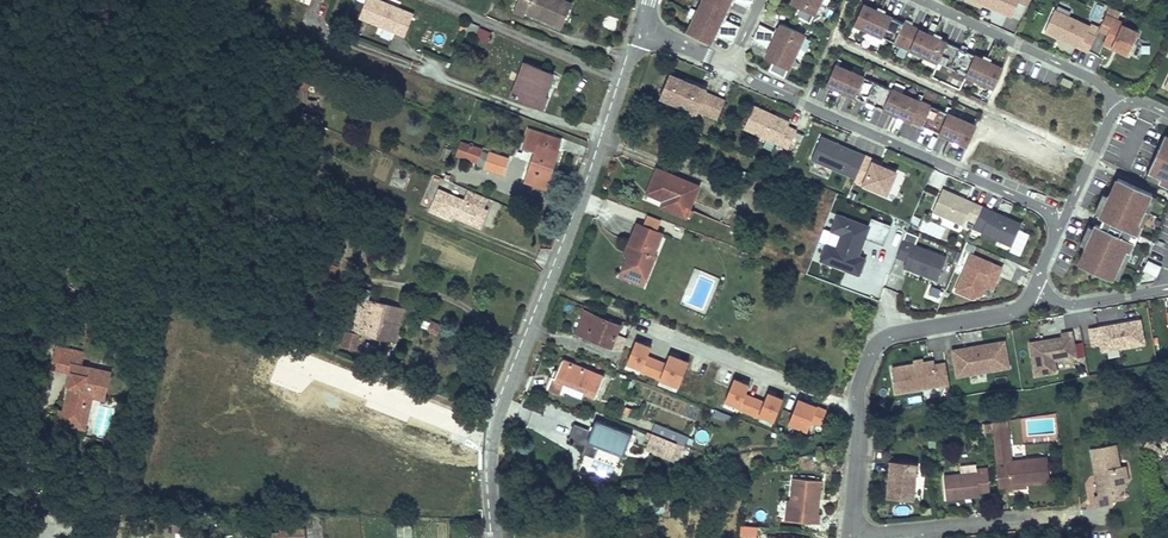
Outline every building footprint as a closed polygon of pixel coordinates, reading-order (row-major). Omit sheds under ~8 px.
[(413,14),(380,0),(365,0),(358,17),(378,25),(379,23),(383,25),(382,27),(404,36),(413,14)] [(571,3),(564,0),(517,0),(513,10),(523,15),(525,11),(538,17),(539,15),(544,17),(543,19),(561,27),(571,3)] [(685,29),(711,41),(731,0),(699,0),(685,29)] [(790,1),(798,7),(795,13),(811,20),(816,11),(821,0),(791,0),(790,1)] [(1013,16),(1019,0),(977,0),(1013,16)] [(1003,64),(863,1),(854,23),(995,87),(1003,64)] [(1094,4),(1090,16),(1097,18),(1102,6),(1094,4)] [(1122,12),(1109,6),(1100,30),(1107,34),(1103,43),(1129,55),(1139,29),(1120,20),(1122,12)] [(1098,28),(1055,7),(1043,30),(1088,50),(1098,28)] [(722,19),(716,35),(731,41),(738,25),(722,19)] [(805,31),(780,21),(765,55),(773,61),(769,68),(784,77),(789,66),(805,31)] [(478,28),(468,23),(464,32),(474,37),(478,28)] [(978,123),(836,61),(827,83),(967,144),(978,123)] [(524,62),(511,95),(542,108),(547,96),(542,94),(550,73),(524,62)] [(706,86),(669,70),(659,96),(716,118),(723,99),(705,92),(706,86)] [(1073,83),(1062,78),(1059,84),(1070,89),(1073,83)] [(303,100),(302,109),(315,110),(316,101),(303,100)] [(742,129),(788,147),(798,122),(751,104),(742,129)] [(319,125),(321,119),(307,113),(302,113),(301,118),(319,125)] [(529,130),(523,147),(536,151),(526,181),(546,188),(558,151),(556,150),(559,140),(529,130)] [(1166,131),(1148,169),(1167,178),(1167,132),(1166,131)] [(864,155),(821,136),(810,160),(854,176),(864,155)] [(481,150),(460,143),(456,155),(476,163),(481,150)] [(489,154),(485,168),(503,174),(508,160),(489,154)] [(736,154),(732,162),(749,169),(753,161),(736,154)] [(887,192),(897,168),(864,155),(854,176),(887,192)] [(696,188),(657,170),(648,193),(665,200),(662,206),(684,216),(687,209),(691,201),(696,188)] [(1154,193),(1115,174),(1078,260),(1113,275),(1154,193)] [(1023,220),(942,185),(933,212),(1012,246),(1023,220)] [(488,198),(471,191),(466,202),(442,192),(433,213),(453,222),(456,214),(460,216),(459,219),(479,227),(486,210),(483,209),(488,198)] [(821,260),(853,270),(867,228),(887,234),(889,226),(872,221),(870,226),(835,215),(821,260)] [(923,220),(920,231),(940,236),(943,226),(923,220)] [(627,262),(624,271),(626,272),(641,278),(646,280),(655,256),(653,255),(662,235),(638,225),(630,244),(634,246),(629,258),(627,262)] [(947,256),(904,239),(896,256),(906,258),(905,267),(937,280),(947,256)] [(630,244),(625,256),(629,258),(634,246),(630,244)] [(1002,265),(971,252),(955,290),(973,298),(984,293),(987,285),(993,288),(1002,265)] [(1144,262),(1144,282),(1158,281),(1158,261),(1144,262)] [(624,271),(622,277),(635,282),(643,286),(646,280),(641,278),(626,272),(624,271)] [(393,342),(401,307),(393,306),(357,298),(349,332),(345,331),(342,347),(353,350),(357,335),(385,341),(393,342)] [(584,312),(576,333),(586,337),(586,338),(611,348),(619,326),(584,312)] [(1140,318),(1088,327),(1091,342),(1102,341),(1103,350),(1144,343),(1140,318)] [(629,332),(637,335),(642,324),(634,320),(630,329),(630,330),(629,332)] [(430,324),(427,332),(435,335),(439,327),(430,324)] [(1079,366),(1073,330),(1062,331),(1062,335),(1029,341),(1034,376),(1079,366)] [(623,364),(678,383),(688,357),(668,350),(665,360),(647,354),(651,343),(632,337),(623,364)] [(1006,338),(951,348),(956,375),(1012,367),(1006,338)] [(56,424),(81,429),(88,393),(95,394),(100,371),(81,367),(83,354),(54,348),(50,370),(68,374),(67,377),(67,378),(68,380),(69,381),(64,405),(62,412),(61,413),(59,413),(58,415),(56,424)] [(946,391),(951,389),(945,362),(935,363),(931,358),(913,361),(912,363),(891,365),(896,392),(944,386),(946,391)] [(561,394),(563,391),(566,383),(584,390),(583,392),(595,397),(603,377),(563,360),(558,372),(554,371),(547,388),(561,394)] [(88,393),(81,429),(85,430),(86,425),(90,407),(92,399),(103,401),(109,373),(100,371),(95,394),(88,393)] [(745,392),(749,381),(732,375),(722,402),(772,420),(782,395),(766,389),(762,398),(745,392)] [(584,390),(566,383),(563,391),(581,399),(583,392),(584,390)] [(786,421),(806,430),(809,422),(819,426),(827,408),(797,395),(786,421)] [(588,442),(610,450),(611,446),(625,452),(632,436),(596,421),(588,442)] [(995,462),(997,492),(1009,491),(1009,488),(1048,484),(1046,457),(1010,461),(1005,421),(991,423),(995,462)] [(652,434),(677,444),(684,447),(688,438),(655,425),(652,434)] [(698,429),(695,441),(706,444),(709,432),(698,429)] [(677,444),(652,434),(646,448),(671,458),(677,444)] [(1148,434),(1146,439),(1151,443),(1154,437),(1148,434)] [(1146,439),(1141,446),(1141,447),(1153,455),(1158,447),(1151,443),(1146,439)] [(1091,448),(1098,494),(1094,495),(1096,508),(1110,506),(1115,498),(1114,489),(1124,487),(1127,481),(1124,467),(1119,467),(1116,445),(1091,448)] [(611,446),(610,450),(623,456),(625,452),(611,446)] [(889,463),(886,499),(911,501),(911,500),(915,466),(889,463)] [(974,474),(961,476),(942,478),(944,500),(978,496),(978,493),(988,492),(986,470),(974,471),(974,474)] [(789,506),(787,520),(818,523),(819,513),(817,513),(813,512),(814,498),(818,499),(819,480),(792,477),(791,479),(790,493),(789,499),(789,506)] [(184,521),(171,522),(172,536),(185,535),(184,521)] [(757,527),(741,525),(740,536),(756,537),(757,527)] [(271,537),(300,537),(299,530),(280,531),(280,534),(271,534),(271,537)]
